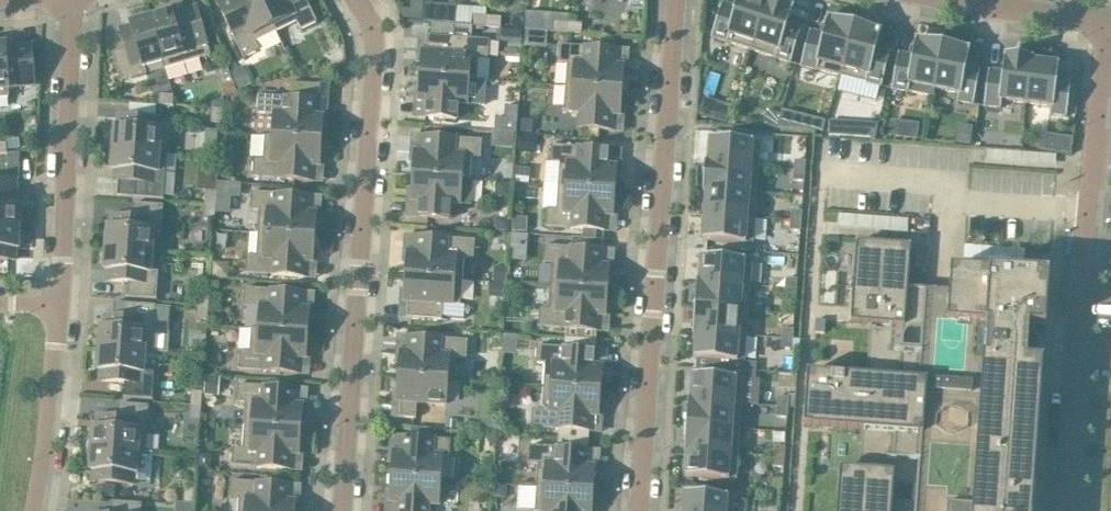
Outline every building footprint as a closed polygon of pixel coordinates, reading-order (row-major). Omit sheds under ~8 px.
[(264,8),(260,0),(222,0),(216,3),(243,59),(259,51),(255,42),(276,32),(264,8)] [(264,8),(276,32),(296,22),(301,31),(317,23),(305,0),(260,0),(264,8)] [(767,0),(765,0),(765,1),(760,0),(738,0),(735,8),(723,4),(723,3),(722,3),(710,38),(724,43),(750,51),(759,23),(767,0)] [(801,29),(800,28),(800,29),(788,25),(793,9),(794,8),(770,0),(767,0),(759,23),(750,51),(776,59),(790,64),(801,29)] [(165,69),(210,56),(196,9),(171,15),(170,13),(165,14),(164,12),(150,16),(165,69)] [(455,25),(456,15),(442,14),(441,24),(455,25)] [(144,67),(160,62),(162,62),(164,70),(165,69),(150,16),(149,16),(135,20),(135,23),(130,24),(131,27),(120,30),(126,50),(112,54),(120,82),(146,75),(144,67)] [(500,28),(501,18),(472,16),(471,26),(500,28)] [(840,77),(854,24),(829,18),(826,17),(826,19),(822,35),(810,32),(810,31),(809,31),(800,67),(813,70),(840,77)] [(581,34),(581,24),(553,22),(552,32),(581,34)] [(881,88),(890,52),(888,51),(888,52),(876,49),(880,33),(881,33),(881,31),(879,31),(854,24),(840,77),(867,84),(881,88)] [(487,58),(489,40),(427,36),(426,52),(422,52),(420,76),(476,80),(478,58),(487,58)] [(898,53),(891,90),(908,93),(908,92),(932,97),(933,89),(942,44),(917,39),(914,39),(914,40),(911,57),(899,54),(898,53)] [(973,105),(980,69),(978,69),(966,67),(969,50),(969,51),(970,49),(967,49),(942,44),(933,89),(957,94),(956,102),(973,105)] [(9,98),(8,87),(19,87),(16,47),(5,48),(5,45),(0,45),(0,98),(9,98)] [(565,87),(621,91),(622,66),(619,66),(620,50),(558,45),(557,63),(566,64),(565,87)] [(1028,82),(1031,58),(1003,55),(1003,56),(1004,56),(1001,73),(989,71),(988,70),(983,107),(1000,109),(1001,101),(1025,104),(1028,82)] [(1033,58),(1031,58),(1028,82),(1025,104),(1050,107),(1049,115),(1066,117),(1070,81),(1069,81),(1056,80),(1058,64),(1057,64),(1032,61),(1032,60),(1033,60),(1033,58)] [(242,68),(231,73),(239,90),(250,84),(242,68)] [(476,81),(476,80),(420,76),(418,101),(422,101),(421,117),(456,120),(457,104),(466,104),(468,81),(476,81)] [(223,96),(236,92),(233,82),(219,87),(223,96)] [(258,96),(256,114),(274,115),(272,137),(264,136),(264,137),(320,141),(322,117),(318,117),(319,100),(320,86),(290,84),(289,98),(258,96)] [(619,115),(621,91),(565,87),(563,111),(580,113),(579,129),(614,131),(615,115),(619,115)] [(160,95),(159,105),(172,106),(173,96),(160,95)] [(713,103),(708,118),(725,124),(730,109),(713,103)] [(221,123),(222,109),(212,109),(211,123),(221,123)] [(767,110),(763,124),(775,128),(779,114),(767,110)] [(112,133),(111,149),(166,152),(168,131),(157,131),(158,119),(118,117),(117,128),(115,128),(114,133),(112,133)] [(519,119),(518,132),(530,132),(531,120),(519,119)] [(852,123),(851,137),(870,138),(870,124),(852,123)] [(904,123),(903,138),(915,139),(916,124),(904,123)] [(480,158),(481,141),(420,136),(419,152),(415,152),(413,176),(469,180),(471,158),(480,158)] [(519,136),(518,152),(533,153),(534,137),(519,136)] [(319,166),(320,141),(264,137),(263,160),(253,160),(252,177),(313,182),(315,166),(319,166)] [(1057,137),(1055,152),(1069,154),(1071,139),(1057,137)] [(758,168),(760,142),(708,138),(708,140),(709,140),(707,163),(706,163),(704,163),(704,164),(758,168)] [(557,187),(614,191),(615,166),(611,166),(612,150),(551,146),(549,163),(559,164),(557,187)] [(111,149),(110,164),(112,164),(112,170),(114,170),(114,181),(118,181),(117,196),(163,200),(166,153),(166,152),(111,149)] [(804,172),(805,162),(794,161),(793,171),(804,172)] [(756,193),(758,168),(704,164),(702,189),(756,193)] [(804,182),(804,172),(793,171),(792,181),(804,182)] [(469,182),(469,180),(413,176),(411,201),(415,201),(414,218),(448,220),(450,204),(459,205),(461,181),(469,182)] [(21,228),(21,219),(21,213),(18,213),(18,207),(13,207),(13,197),(16,197),(16,196),(13,196),(13,182),(16,182),(16,181),(0,181),(0,228),(21,228)] [(217,183),(216,191),(239,192),(240,185),(217,183)] [(495,183),(495,191),(499,196),(508,197),(509,184),(495,183)] [(612,216),(614,191),(557,187),(556,210),(546,209),(545,227),(607,231),(608,215),(612,216)] [(755,218),(756,193),(702,189),(702,191),(704,191),(705,191),(703,215),(755,218)] [(214,220),(214,219),(216,192),(206,192),(204,220),(214,220)] [(259,211),(257,234),(313,238),(315,213),(311,213),(312,197),(251,192),(249,210),(259,211)] [(103,249),(131,251),(151,252),(153,233),(161,233),(163,206),(133,204),(132,218),(111,217),(110,228),(108,228),(107,233),(105,233),(103,249)] [(790,211),(789,221),(801,221),(801,211),(790,211)] [(753,244),(755,218),(703,215),(702,239),(701,239),(701,241),(753,244)] [(800,232),(801,221),(789,221),(789,231),(800,232)] [(15,260),(15,249),(18,249),(18,244),(20,243),(21,228),(0,228),(0,260),(15,260)] [(312,262),(313,238),(257,234),(256,257),(246,256),(245,274),(307,278),(308,262),(312,262)] [(473,258),(474,241),(412,236),(411,252),(407,252),(406,277),(462,281),(463,258),(473,258)] [(803,428),(862,432),(859,467),(878,469),(877,473),(848,471),(840,471),(838,499),(837,499),(837,500),(837,510),(1032,510),(1034,489),(1035,489),(1035,488),(1033,488),(1041,364),(1029,364),(1029,363),(1028,363),(1029,349),(1035,350),(1036,336),(1030,336),(1030,329),(1033,329),(1033,331),(1034,331),(1034,329),(1045,330),(1046,312),(1047,312),(1047,311),(1045,311),(1046,305),(1047,305),(1047,304),(1046,304),(1046,299),(1047,299),(1047,298),(1046,298),(1046,297),(1047,297),(1047,296),(1049,276),(1010,273),(1009,273),(985,271),(951,269),(949,291),(923,289),(907,288),(910,246),(856,243),(852,300),(851,300),(851,301),(852,301),(851,321),(849,321),(849,322),(850,322),(850,324),(888,327),(888,330),(869,328),(866,377),(831,375),(831,374),(830,374),(830,375),(811,374),(811,372),(810,372),(810,373),(807,373),(803,428)] [(550,287),(606,291),(608,267),(604,266),(605,250),(543,246),(542,264),(552,264),(550,287)] [(151,252),(131,251),(103,249),(102,264),(105,264),(105,270),(107,270),(107,281),(128,283),(126,297),(156,300),(158,272),(150,271),(151,252)] [(916,253),(914,269),(925,270),(927,254),(916,253)] [(750,287),(751,260),(700,257),(700,258),(699,282),(697,282),(697,281),(696,281),(696,283),(750,287)] [(494,268),(493,281),(504,282),(505,268),(494,268)] [(460,305),(462,281),(406,277),(404,301),(408,301),(407,318),(441,320),(442,304),(460,305)] [(796,290),(796,280),(785,279),(784,289),(796,290)] [(748,311),(750,287),(696,283),(694,308),(748,311)] [(493,284),(492,298),(503,299),(504,285),(493,284)] [(605,316),(606,291),(550,287),(549,310),(539,309),(538,327),(599,332),(601,315),(605,316)] [(244,288),(242,306),(260,308),(258,330),(307,334),(308,309),(304,309),(306,293),(244,288)] [(795,300),(796,290),(784,289),(784,299),(795,300)] [(207,321),(209,292),(198,292),(196,320),(207,321)] [(97,333),(96,349),(152,353),(155,306),(126,304),(125,319),(104,317),(103,328),(100,328),(100,334),(97,333)] [(746,336),(748,311),(694,308),(692,333),(746,336)] [(305,359),(307,334),(258,330),(251,329),(249,353),(239,352),(238,370),(300,374),(301,358),(305,359)] [(792,340),(793,330),(782,329),(781,339),(792,340)] [(744,363),(746,336),(692,333),(692,334),(693,334),(695,334),(693,358),(693,359),(744,363)] [(467,341),(452,340),(405,336),(404,353),(400,352),(398,377),(454,381),(456,358),(466,359),(467,341)] [(791,350),(792,340),(781,339),(780,349),(791,350)] [(543,387),(599,391),(601,367),(597,366),(598,350),(536,346),(535,364),(545,364),(543,387)] [(96,349),(95,364),(98,364),(97,370),(100,370),(99,381),(124,383),(123,398),(152,400),(154,373),(143,372),(144,353),(152,354),(152,353),(96,349)] [(743,378),(692,375),(691,376),(692,376),(690,400),(689,400),(689,399),(687,399),(687,401),(741,405),(743,378)] [(205,377),(204,395),(216,395),(217,378),(205,377)] [(454,382),(454,381),(398,377),(397,401),(401,402),(399,418),(415,419),(416,403),(445,405),(446,381),(454,382)] [(244,426),(300,430),(301,406),(297,405),(299,389),(237,385),(236,402),(245,403),(244,426)] [(597,416),(599,391),(543,387),(541,410),(532,410),(530,427),(592,432),(593,416),(597,416)] [(200,421),(202,393),(191,392),(189,420),(200,421)] [(787,408),(788,398),(777,397),(776,407),(787,408)] [(739,430),(741,405),(687,401),(685,426),(739,430)] [(90,433),(89,449),(145,453),(148,406),(119,404),(118,419),(97,417),(96,428),(93,428),(93,434),(90,433)] [(787,418),(787,408),(776,407),(775,417),(787,418)] [(445,419),(444,428),(455,429),(455,419),(445,419)] [(298,455),(300,430),(244,426),(242,449),(232,449),(231,466),(293,471),(294,454),(298,455)] [(738,455),(739,430),(685,426),(684,451),(738,455)] [(441,457),(449,458),(451,441),(398,437),(397,453),(393,452),(391,477),(440,481),(441,457)] [(536,487),(592,491),(594,467),(590,467),(591,450),(529,446),(528,464),(537,464),(536,487)] [(784,458),(784,448),(773,447),(772,457),(784,458)] [(136,472),(151,473),(152,454),(152,453),(145,453),(89,449),(88,464),(91,465),(90,470),(93,470),(92,482),(132,484),(133,473),(135,473),(136,472)] [(736,481),(738,455),(684,451),(684,452),(685,452),(687,452),(685,476),(684,476),(684,477),(736,481)] [(198,455),(197,470),(209,470),(210,461),(205,456),(198,455)] [(783,468),(784,458),(772,457),(772,467),(783,468)] [(440,481),(391,477),(390,502),(394,502),(393,510),(428,510),(428,504),(438,505),(440,481)] [(295,502),(291,502),(292,485),(230,481),(229,499),(238,499),(237,510),(294,510),(295,502)] [(592,491),(536,487),(534,510),(590,510),(592,491)] [(194,504),(195,490),(184,489),(183,503),(194,504)] [(735,497),(683,493),(683,494),(682,510),(734,510),(735,497)] [(141,504),(112,502),(111,510),(141,510),(141,504)]
